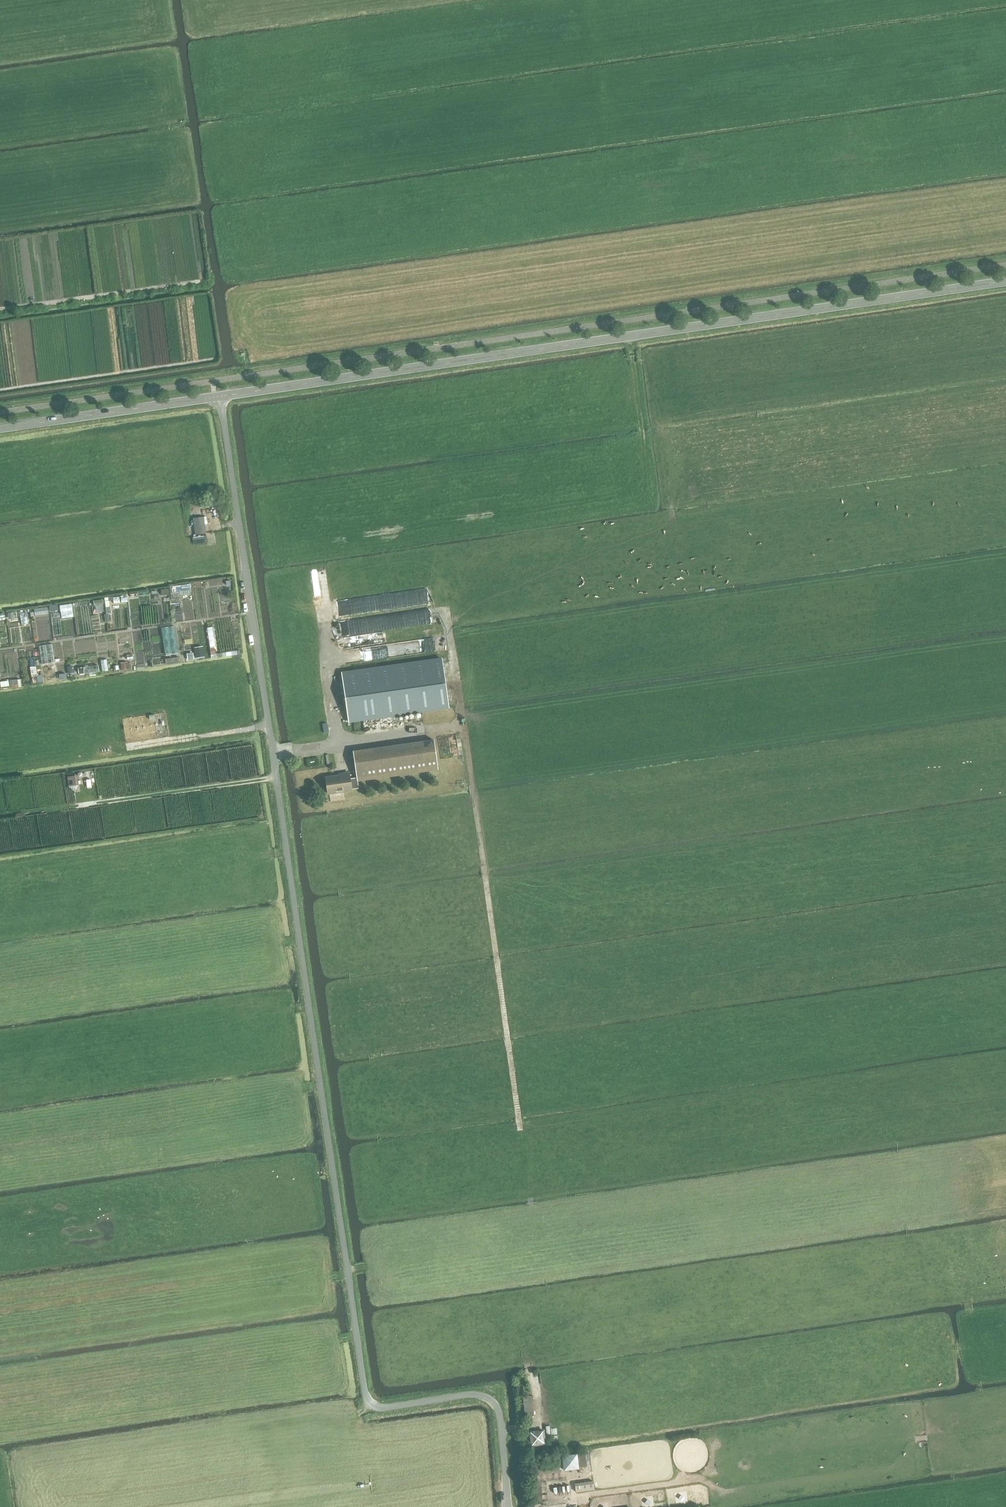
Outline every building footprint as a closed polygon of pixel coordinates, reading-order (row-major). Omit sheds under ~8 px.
[(208,528),(206,517),(204,517),(193,518),(195,535),(206,533),(206,528),(208,528)] [(73,601),(61,603),(62,616),(74,615),(73,601)] [(22,619),(25,640),(55,636),(52,614),(61,613),(60,603),(34,606),(36,621),(39,620),(40,630),(32,631),(31,618),(22,619)] [(340,620),(343,635),(388,626),(385,611),(340,620)] [(53,642),(40,644),(43,663),(56,661),(53,642)] [(441,657),(342,671),(349,719),(448,705),(443,665),(441,657)] [(30,659),(30,669),(40,669),(39,658),(30,659)] [(79,665),(80,672),(99,670),(98,663),(79,665)] [(11,685),(22,685),(22,677),(11,678),(11,685)] [(341,775),(326,777),(328,793),(352,790),(352,789),(359,788),(358,780),(438,769),(434,739),(354,751),(358,777),(350,778),(349,772),(340,773),(341,775)] [(68,774),(69,783),(78,783),(78,774),(68,774)] [(534,1416),(532,1396),(523,1397),(525,1417),(534,1416)] [(531,1428),(531,1443),(544,1443),(543,1428),(531,1428)] [(577,1455),(577,1453),(562,1455),(563,1470),(579,1469),(579,1467),(586,1467),(585,1454),(577,1455)] [(535,1474),(559,1472),(559,1463),(534,1466),(535,1474)] [(574,1485),(575,1493),(594,1490),(592,1482),(574,1485)] [(533,1504),(542,1503),(540,1484),(531,1485),(533,1504)]
